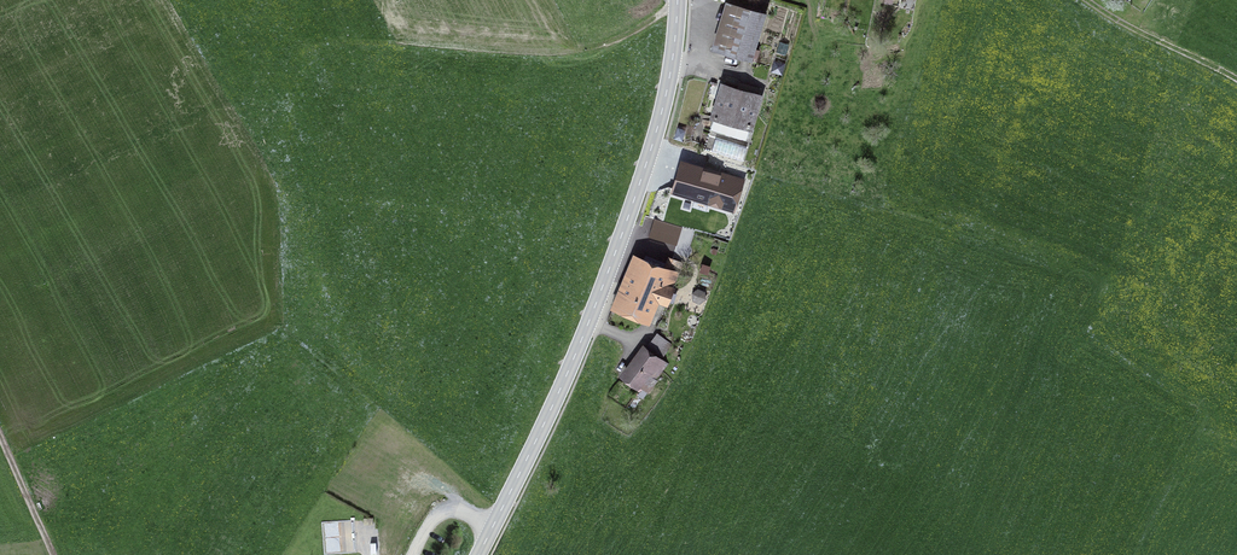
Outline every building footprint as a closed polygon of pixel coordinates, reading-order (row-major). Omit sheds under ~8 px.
[(727,2),(713,48),(751,60),(765,14),(727,2)] [(710,129),(746,139),(759,96),(759,95),(760,88),(749,85),(748,88),(739,85),(738,89),(723,84),(710,129)] [(716,137),(711,152),(742,161),(747,147),(716,137)] [(703,169),(695,197),(733,208),(741,181),(703,169)] [(638,258),(619,305),(646,316),(654,297),(666,302),(683,263),(670,258),(665,269),(638,258)] [(694,300),(700,302),(705,298),(704,292),(698,290),(693,293),(694,300)] [(646,348),(660,359),(671,344),(658,333),(646,348)] [(660,359),(646,348),(625,375),(643,389),(638,395),(643,399),(657,381),(655,380),(667,365),(660,359)]
